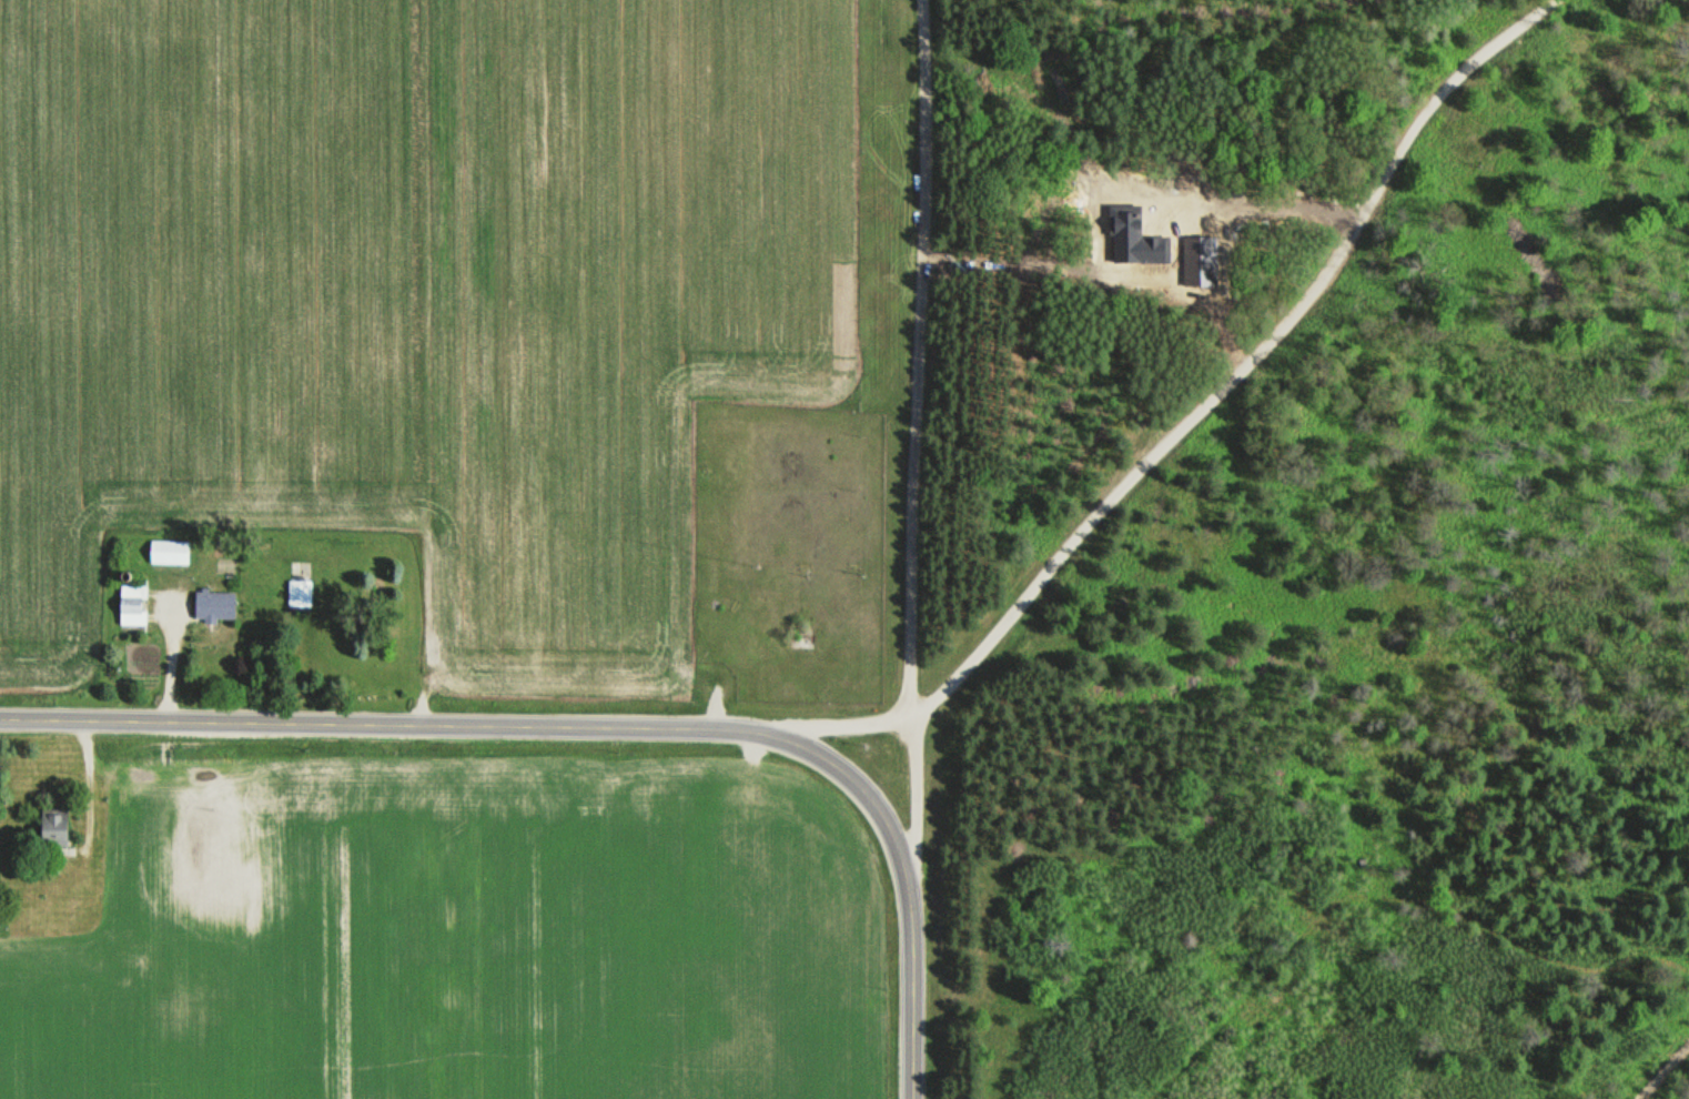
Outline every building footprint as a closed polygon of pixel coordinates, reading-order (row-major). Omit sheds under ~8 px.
[(151,565),(190,565),(190,542),(151,542),(151,565)] [(289,608),(313,608),(313,580),(289,580),(289,608)] [(147,586),(121,586),(121,627),(147,627),(147,586)] [(236,594),(196,594),(196,620),(236,620),(236,594)] [(68,809),(42,809),(42,847),(68,847),(68,809)]
